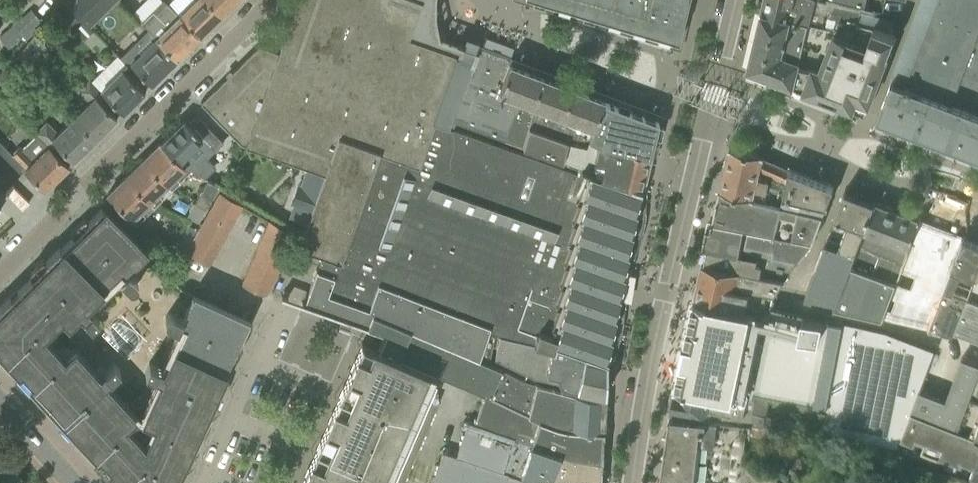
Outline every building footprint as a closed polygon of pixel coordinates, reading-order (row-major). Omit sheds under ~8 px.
[(113,0),(75,0),(72,9),(88,24),(113,0)] [(132,6),(138,15),(160,0),(142,0),(132,6)] [(180,14),(166,0),(161,0),(141,20),(149,29),(177,58),(200,35),(180,14)] [(207,0),(194,0),(180,14),(200,35),(221,14),(207,0)] [(221,14),(235,0),(207,0),(221,14)] [(434,5),(420,0),(296,0),(280,45),(418,95),(441,103),(461,46),(462,44),(438,35),(434,14),(434,5)] [(621,20),(621,19),(631,22),(631,23),(677,37),(686,0),(554,0),(621,20)] [(854,22),(858,5),(836,0),(764,0),(762,11),(810,23),(836,29),(851,33),(854,22)] [(878,117),(880,118),(880,117),(925,133),(925,134),(957,147),(958,146),(977,154),(977,0),(922,0),(878,117)] [(37,28),(35,26),(42,20),(32,8),(0,34),(0,37),(9,48),(23,37),(24,38),(37,28)] [(802,63),(810,23),(762,11),(753,48),(754,48),(750,65),(749,64),(748,68),(752,69),(752,68),(791,83),(790,84),(794,85),(796,85),(802,63)] [(865,113),(875,86),(896,33),(880,27),(880,28),(854,22),(851,33),(836,29),(822,66),(802,63),(796,85),(849,105),(848,106),(851,107),(852,106),(865,111),(864,112),(865,113)] [(177,58),(149,29),(126,52),(132,59),(130,61),(131,62),(151,83),(177,58)] [(423,155),(435,123),(441,103),(418,95),(280,45),(278,51),(259,44),(200,102),(240,142),(324,172),(323,176),(317,192),(312,205),(307,221),(298,245),(322,253),(339,259),(340,260),(340,259),(348,239),(355,219),(366,188),(387,195),(403,148),(423,155)] [(534,107),(507,97),(497,93),(507,65),(508,64),(507,64),(475,49),(450,119),(454,121),(454,122),(482,131),(501,138),(507,140),(523,146),(529,125),(534,107)] [(144,90),(130,76),(123,69),(127,64),(118,54),(92,80),(107,95),(123,111),(144,90)] [(588,135),(602,98),(508,62),(508,64),(507,65),(497,93),(507,97),(534,107),(542,111),(588,135)] [(116,117),(102,103),(101,101),(107,95),(92,80),(90,78),(78,89),(90,101),(74,116),(95,138),(116,117)] [(650,154),(658,119),(617,103),(602,98),(588,135),(603,143),(650,154)] [(603,143),(588,135),(542,111),(534,107),(529,125),(523,146),(552,157),(553,155),(577,162),(589,166),(590,162),(602,165),(599,175),(598,174),(597,175),(611,180),(641,187),(642,187),(650,154),(603,143)] [(210,147),(213,150),(222,140),(197,115),(188,123),(183,118),(160,141),(183,165),(190,169),(208,179),(218,185),(223,175),(203,154),(210,147)] [(95,138),(74,116),(58,131),(47,120),(35,132),(37,134),(53,150),(59,144),(74,159),(95,138)] [(536,259),(533,232),(410,189),(396,229),(378,277),(370,274),(353,321),(367,326),(372,314),(408,330),(477,358),(487,332),(500,335),(507,337),(538,343),(550,346),(569,350),(569,351),(583,354),(606,360),(606,358),(606,357),(609,349),(607,348),(614,327),(611,326),(618,306),(616,303),(619,294),(611,291),(614,283),(619,285),(620,283),(626,264),(623,263),(628,252),(624,234),(631,233),(634,222),(631,221),(635,211),(639,201),(636,200),(641,187),(611,180),(597,175),(598,174),(591,172),(580,168),(578,173),(542,159),(518,151),(507,147),(495,143),(493,142),(471,134),(470,134),(451,127),(448,126),(447,127),(431,175),(463,187),(462,190),(572,229),(565,247),(568,252),(570,256),(570,258),(573,259),(571,265),(569,271),(536,259)] [(54,151),(53,150),(37,134),(24,146),(22,144),(12,153),(0,141),(0,171),(11,182),(25,168),(44,188),(68,165),(54,151)] [(183,165),(160,141),(143,158),(166,182),(165,183),(170,189),(190,169),(183,165)] [(783,195),(789,169),(763,157),(763,154),(730,146),(720,190),(752,197),(754,188),(783,195)] [(166,182),(143,158),(125,175),(149,199),(148,200),(153,206),(162,197),(156,192),(165,183),(166,182)] [(834,186),(789,169),(783,195),(827,205),(834,186)] [(300,183),(299,185),(317,192),(323,176),(305,170),(300,183)] [(149,199),(125,175),(107,193),(122,208),(118,212),(117,213),(135,223),(144,215),(138,210),(148,200),(149,199)] [(205,208),(218,185),(208,179),(194,202),(205,208)] [(392,197),(387,195),(366,188),(355,219),(348,239),(340,259),(340,260),(339,259),(322,253),(317,268),(316,268),(303,304),(341,317),(364,249),(373,252),(392,197)] [(813,241),(827,205),(783,195),(754,188),(752,197),(720,190),(713,220),(774,234),(813,241)] [(856,252),(875,202),(845,190),(826,241),(856,252)] [(220,193),(199,230),(187,251),(208,263),(241,205),(220,193)] [(293,203),(289,214),(307,221),(312,205),(294,199),(293,203)] [(197,222),(205,208),(194,202),(186,216),(197,222)] [(882,317),(920,219),(875,202),(856,252),(845,279),(835,306),(882,317)] [(0,303),(0,354),(13,368),(12,370),(13,371),(13,373),(14,374),(15,375),(16,377),(17,378),(18,379),(19,381),(20,382),(22,383),(23,384),(24,385),(26,386),(27,386),(29,385),(53,411),(51,413),(52,414),(53,416),(54,417),(54,418),(55,420),(57,421),(58,422),(59,424),(60,425),(62,426),(63,427),(65,428),(67,429),(68,428),(92,454),(91,455),(91,457),(92,458),(93,460),(94,461),(95,462),(96,464),(97,465),(98,466),(99,467),(100,468),(102,469),(103,470),(105,471),(106,472),(107,471),(119,482),(177,482),(198,437),(202,428),(210,410),(212,411),(213,410),(214,409),(215,407),(216,406),(217,405),(218,403),(218,402),(219,400),(220,399),(220,397),(221,396),(221,394),(221,393),(221,391),(219,390),(227,373),(226,372),(233,357),(234,358),(235,357),(237,355),(237,354),(238,353),(239,351),(240,350),(241,349),(241,347),(242,346),(242,344),(243,343),(243,341),(243,339),(244,338),(242,337),(250,320),(192,294),(183,289),(146,251),(101,206),(88,219),(86,218),(85,219),(83,219),(82,220),(81,221),(80,222),(78,223),(77,224),(76,225),(75,227),(74,228),(73,229),(72,230),(71,232),(71,233),(72,235),(60,246),(59,245),(45,258),(44,257),(42,258),(40,259),(39,260),(37,261),(36,262),(34,264),(36,267),(30,274),(16,287),(0,303)] [(882,317),(929,328),(964,235),(920,219),(882,317)] [(798,260),(813,241),(774,234),(713,220),(711,227),(707,226),(703,246),(707,247),(704,263),(784,281),(796,263),(786,261),(787,257),(798,259),(798,260)] [(187,252),(187,251),(199,230),(188,224),(176,246),(187,252)] [(265,293),(288,241),(291,233),(268,224),(242,284),(265,293)] [(977,266),(977,241),(964,235),(929,328),(952,333),(977,266)] [(845,279),(856,252),(826,241),(816,268),(845,279)] [(774,294),(784,281),(704,263),(703,263),(695,298),(760,312),(768,303),(772,304),(774,294)] [(952,333),(964,336),(966,333),(977,338),(977,266),(952,333)] [(835,306),(845,279),(816,268),(805,295),(835,306)] [(681,360),(676,385),(754,402),(756,393),(826,408),(822,428),(897,446),(901,437),(911,411),(919,389),(935,349),(886,330),(772,304),(768,303),(760,312),(695,298),(686,339),(684,339),(684,343),(685,343),(682,356),(681,356),(680,360),(681,360)] [(548,386),(524,380),(507,372),(488,363),(477,358),(408,330),(372,314),(367,326),(385,333),(378,348),(379,349),(399,357),(435,372),(477,390),(483,393),(492,396),(546,422),(576,428),(603,430),(603,423),(604,403),(605,398),(586,395),(579,393),(548,386)] [(605,363),(606,360),(583,354),(569,351),(569,350),(550,346),(538,343),(507,337),(500,335),(487,332),(477,358),(488,363),(507,372),(524,380),(527,374),(530,375),(572,385),(592,390),(604,393),(605,363)] [(430,384),(434,374),(378,351),(379,349),(378,348),(361,341),(333,407),(300,482),(402,482),(438,399),(426,394),(430,384)] [(921,389),(921,390),(919,389),(911,411),(969,433),(977,436),(977,362),(962,356),(946,399),(921,389)] [(676,385),(675,385),(675,386),(676,386),(671,409),(714,418),(714,420),(764,425),(766,414),(752,411),(754,402),(676,385)] [(602,455),(603,430),(576,428),(546,422),(492,396),(483,393),(473,422),(512,435),(528,440),(545,447),(553,450),(572,453),(572,455),(601,459),(602,455)] [(969,433),(911,411),(901,437),(914,442),(914,441),(924,444),(921,452),(943,460),(944,457),(953,460),(955,457),(960,459),(976,464),(972,474),(977,476),(977,436),(969,433)] [(746,434),(761,435),(764,425),(714,420),(670,415),(661,478),(699,482),(778,482),(776,466),(742,462),(746,434)] [(601,459),(572,455),(572,453),(553,450),(545,447),(528,440),(512,435),(473,422),(467,419),(455,454),(507,470),(507,471),(538,482),(539,479),(550,482),(600,482),(601,459)] [(507,471),(507,470),(455,454),(452,452),(442,449),(431,482),(538,482),(507,471)]
